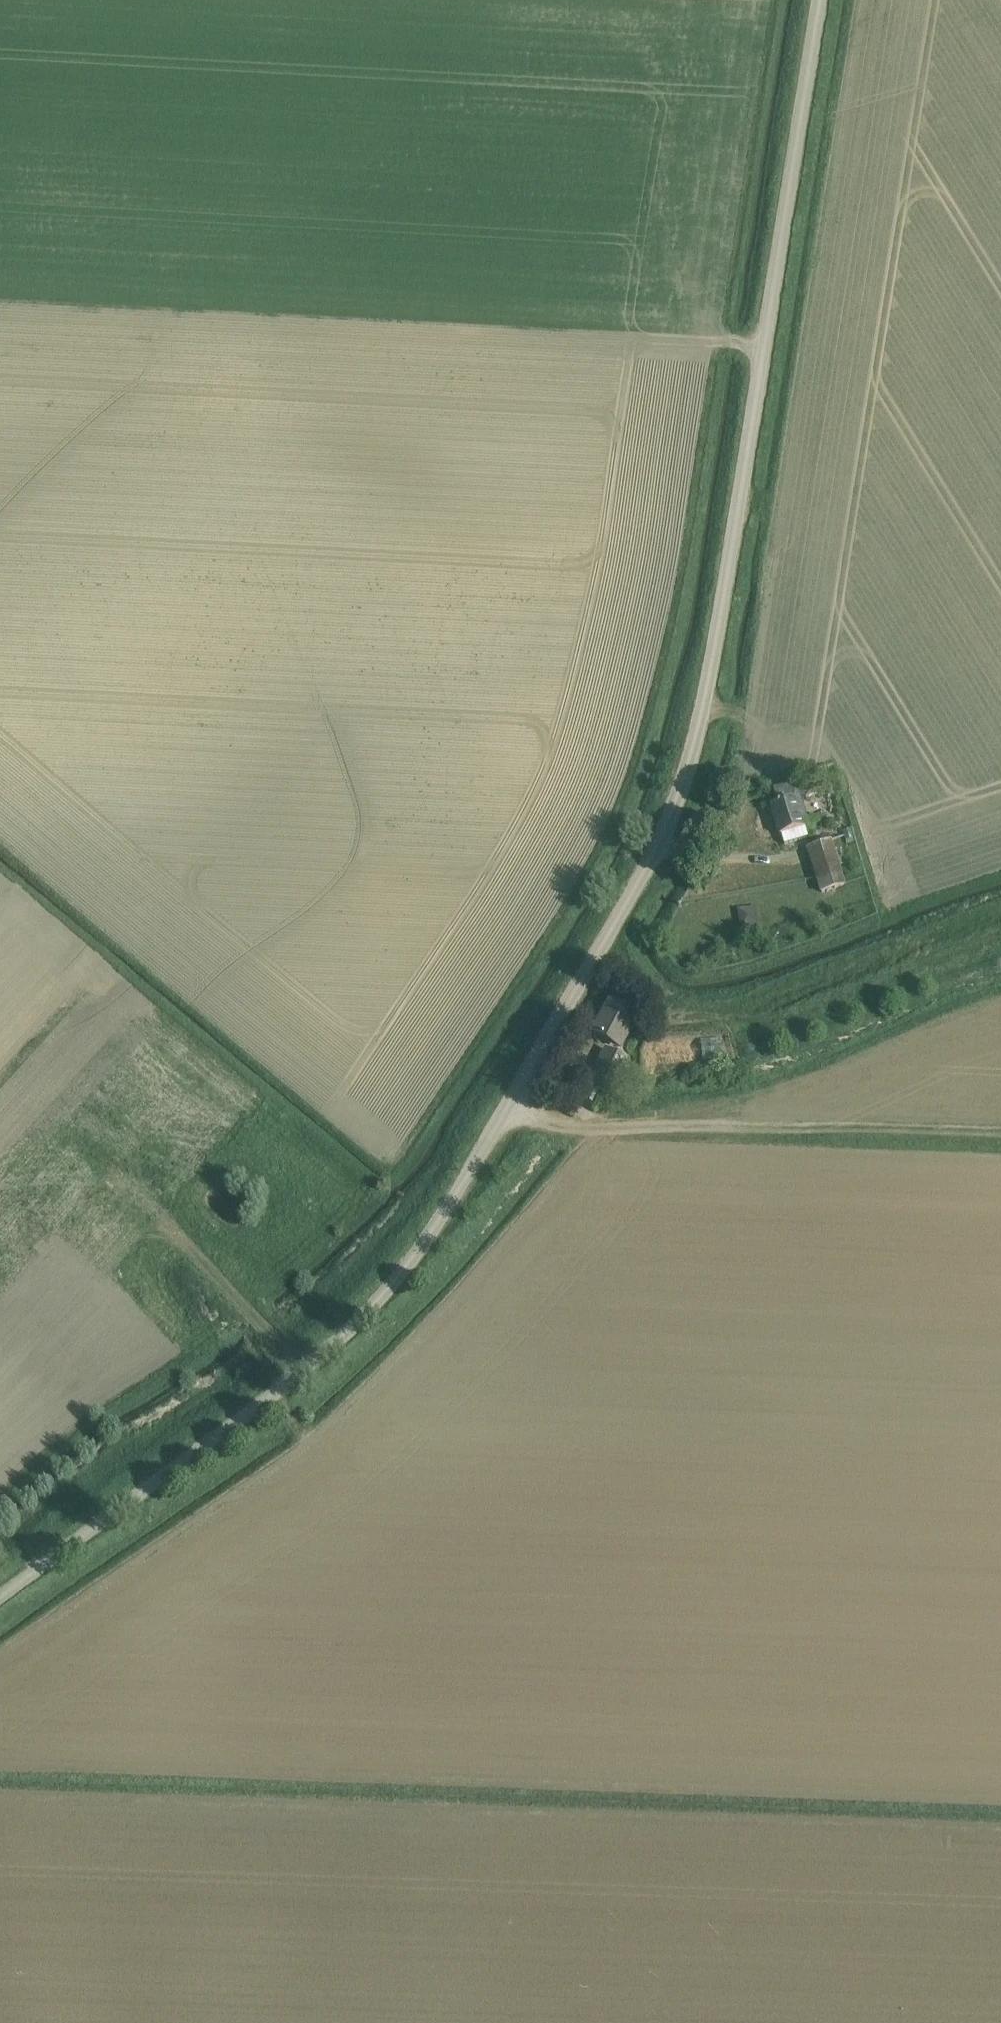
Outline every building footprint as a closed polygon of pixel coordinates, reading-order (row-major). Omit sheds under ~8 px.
[(782,845),(811,836),(796,784),(773,791),(777,804),(770,806),(782,845)] [(834,850),(810,857),(822,894),(845,887),(834,850)] [(623,1046),(637,1019),(609,1004),(591,1036),(608,1045),(611,1040),(623,1046)] [(718,1042),(718,1054),(738,1053),(738,1041),(718,1042)] [(607,1049),(578,1096),(590,1104),(601,1086),(604,1088),(622,1058),(607,1049)]
